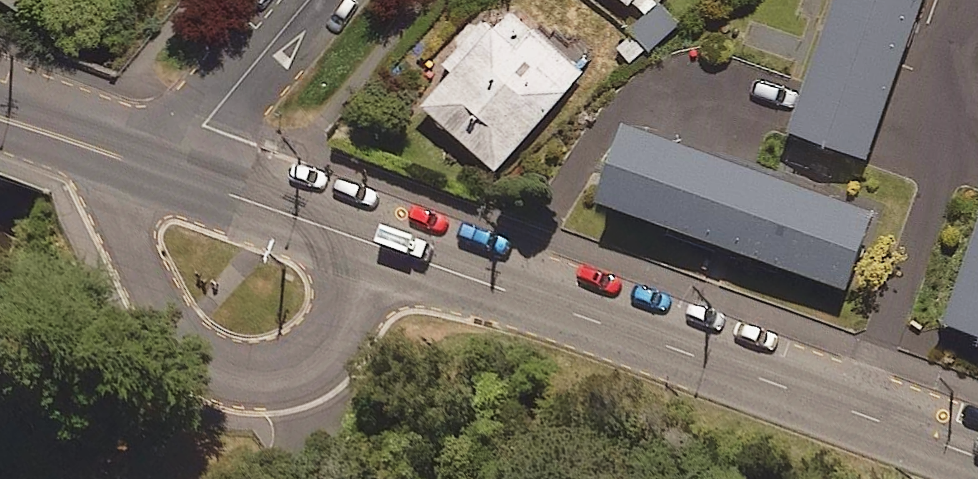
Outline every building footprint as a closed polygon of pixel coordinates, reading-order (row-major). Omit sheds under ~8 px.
[(18,11),(25,0),(2,0),(18,11)] [(644,19),(660,0),(622,0),(644,19)] [(790,133),(867,159),(922,0),(836,0),(790,133)] [(581,71),(504,6),(419,107),(495,172),(581,71)] [(872,212),(624,124),(597,201),(844,289),(872,212)] [(945,324),(977,335),(977,230),(945,324)]
